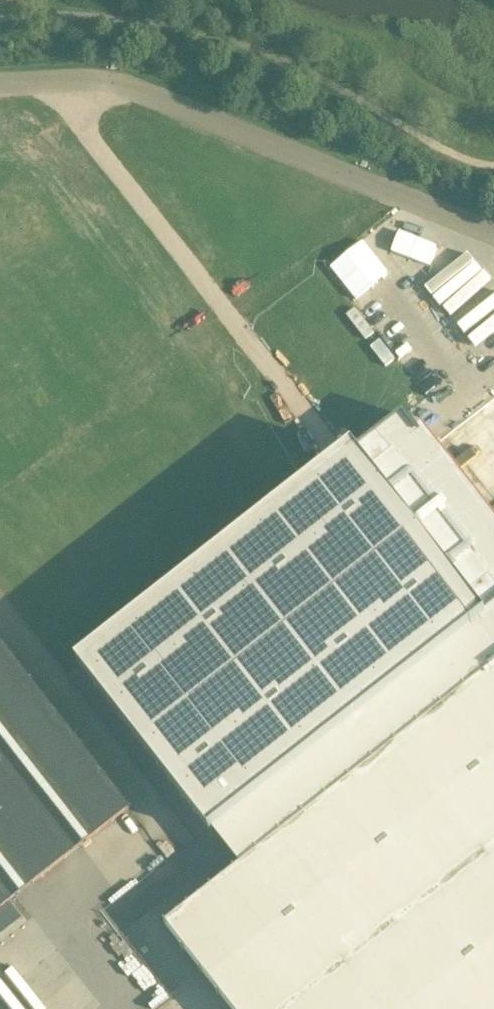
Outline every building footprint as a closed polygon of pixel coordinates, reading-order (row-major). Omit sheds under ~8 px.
[(469,584),(493,564),(493,491),(362,322),(26,586),(237,861),(160,925),(227,1008),(493,1008),(493,617),(469,584)] [(128,813),(0,646),(0,912),(128,813)]
